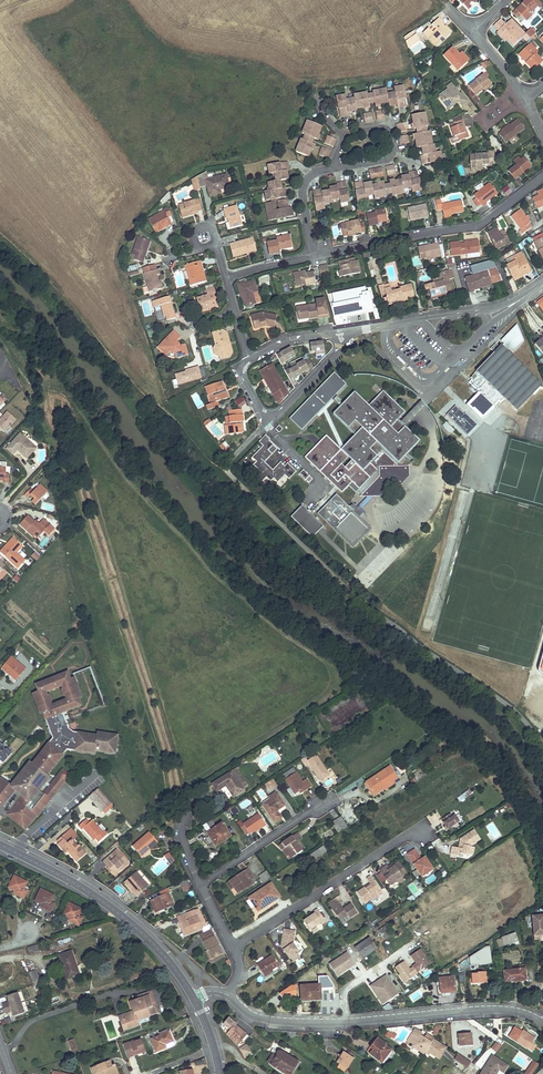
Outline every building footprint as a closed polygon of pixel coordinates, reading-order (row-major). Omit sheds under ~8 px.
[(466,1),(463,4),(468,9),(471,6),(469,4),(471,2),(475,2),(477,0),(465,0),(466,1)] [(537,7),(537,6),(535,4),(532,0),(526,0),(521,4),(523,6),(517,11),(516,10),(513,13),(518,19),(522,15),(526,20),(533,14),(531,12),(537,7)] [(537,15),(529,22),(533,26),(541,19),(537,15)] [(450,35),(441,25),(443,23),(438,19),(432,25),(436,29),(433,32),(428,28),(423,32),(437,47),(442,42),(440,39),(443,36),(445,39),(450,35)] [(523,36),(509,21),(499,30),(503,34),(505,33),(508,37),(507,38),(513,45),(523,36)] [(450,35),(452,32),(446,25),(445,26),(443,23),(441,25),(450,35)] [(535,33),(531,29),(526,33),(527,34),(531,38),(535,33)] [(507,38),(508,37),(505,33),(503,34),(499,30),(497,32),(505,40),(507,38)] [(415,44),(412,38),(407,41),(409,45),(407,47),(408,48),(415,44)] [(415,54),(426,47),(422,42),(411,49),(415,54)] [(542,61),(536,54),(538,52),(530,44),(521,53),(526,59),(527,58),(529,60),(526,62),(533,70),(542,61)] [(470,60),(462,52),(460,53),(457,50),(453,47),(453,46),(444,55),(459,71),(470,60)] [(526,62),(529,60),(527,58),(526,59),(521,53),(519,54),(526,62)] [(484,69),(490,65),(486,60),(480,65),(484,69)] [(483,89),(490,83),(484,74),(469,86),(472,90),(476,95),(483,89)] [(485,91),(492,85),(490,83),(483,89),(485,91)] [(468,101),(462,92),(460,94),(452,84),(447,87),(449,89),(445,91),(446,92),(448,95),(444,98),(446,100),(443,102),(447,107),(452,104),(453,105),(457,102),(456,100),(458,99),(459,101),(462,105),(468,101)] [(407,106),(403,86),(394,88),(395,93),(387,94),(386,89),(372,92),(373,93),(374,102),(374,103),(375,105),(388,102),(389,107),(393,106),(393,104),(397,104),(397,105),(398,108),(407,106)] [(472,90),(467,93),(475,104),(480,100),(476,95),(472,90)] [(443,102),(446,100),(444,98),(448,95),(446,92),(439,97),(443,102)] [(370,106),(369,104),(368,94),(367,93),(354,95),(354,98),(346,100),(345,95),(336,97),(340,116),(348,115),(348,112),(348,111),(351,110),(352,112),(355,111),(356,111),(356,108),(370,106)] [(386,119),(385,112),(384,110),(375,112),(377,120),(386,119)] [(373,121),(372,112),(363,114),(364,116),(365,123),(373,121)] [(427,126),(425,113),(412,115),(414,129),(416,128),(426,127),(427,126)] [(455,123),(463,120),(461,114),(453,117),(455,123)] [(316,139),(322,127),(307,120),(302,133),(305,135),(314,138),(316,139)] [(466,133),(463,124),(464,124),(465,124),(463,120),(455,123),(450,125),(454,137),(457,136),(459,141),(469,137),(467,132),(466,133)] [(505,142),(524,128),(518,120),(510,126),(502,131),(499,134),(505,142)] [(407,131),(405,123),(398,124),(396,124),(398,133),(407,131)] [(435,153),(434,145),(432,145),(430,132),(427,132),(417,134),(414,134),(417,148),(422,147),(423,155),(420,156),(422,164),(442,161),(440,152),(435,153)] [(314,138),(305,135),(304,137),(303,140),(312,144),(312,143),(314,139),(314,138)] [(409,143),(407,135),(399,137),(400,145),(407,144),(409,143)] [(333,147),(336,139),(328,136),(325,144),(333,147)] [(308,157),(314,145),(312,144),(303,140),(301,139),(295,152),(308,157)] [(327,158),(331,150),(323,147),(319,155),(327,158)] [(495,163),(494,151),(488,151),(488,154),(470,155),(470,168),(476,167),(476,170),(482,169),(482,167),(482,164),(492,164),(495,163)] [(522,171),(531,165),(525,156),(516,163),(517,165),(508,171),(515,180),(524,173),(522,171)] [(279,189),(279,184),(281,184),(280,181),(288,179),(287,175),(285,175),(285,171),(287,171),(289,170),(287,162),(267,165),(269,174),(274,173),(276,181),(268,183),(269,191),(265,191),(265,192),(266,200),(271,200),(275,199),(286,197),(286,196),(284,188),(282,188),(279,189)] [(396,175),(394,165),(386,167),(387,176),(396,175)] [(533,166),(531,165),(522,171),(524,173),(533,166)] [(383,177),(382,168),(369,170),(370,177),(376,176),(376,178),(383,177)] [(209,178),(207,171),(197,176),(199,183),(200,187),(206,186),(207,185),(205,179),(209,178)] [(421,191),(417,172),(417,171),(408,173),(409,175),(409,177),(405,178),(405,176),(401,177),(401,180),(390,183),(390,185),(391,193),(392,196),(404,194),(403,189),(411,188),(412,193),(413,193),(421,191)] [(229,185),(226,174),(209,178),(205,179),(207,185),(209,196),(221,193),(220,190),(220,188),(221,187),(229,185)] [(349,202),(346,182),(337,184),(338,186),(338,188),(334,188),(334,187),(329,188),(330,191),(325,191),(326,193),(322,194),(321,192),(321,190),(312,191),(316,211),(325,209),(324,204),(332,203),(332,200),(340,198),(341,203),(349,202)] [(386,194),(384,185),(384,184),(372,186),(372,182),(367,183),(368,185),(364,185),(363,184),(363,182),(354,183),(358,203),(367,201),(366,197),(374,195),(375,199),(387,197),(386,194)] [(477,210),(498,194),(490,183),(469,199),(477,210)] [(163,205),(171,197),(167,193),(159,201),(163,205)] [(542,206),(542,193),(540,195),(532,198),(537,209),(542,206)] [(202,210),(199,199),(178,205),(182,217),(192,215),(191,213),(198,211),(202,210)] [(463,211),(462,201),(442,204),(441,200),(436,201),(437,210),(442,209),(444,219),(452,217),(451,214),(463,211)] [(280,219),(278,210),(276,210),(274,202),(271,202),(266,203),(267,213),(269,212),(271,221),(280,219)] [(293,216),(291,207),(288,208),(287,204),(279,205),(280,209),(278,210),(280,219),(293,216)] [(428,216),(426,205),(408,208),(410,220),(428,216)] [(242,225),(237,206),(224,210),(227,220),(228,219),(229,219),(230,222),(229,222),(230,228),(242,225)] [(171,222),(168,217),(172,215),(168,207),(163,210),(164,211),(148,219),(156,232),(164,228),(163,227),(170,223),(171,222)] [(387,220),(385,209),(375,211),(375,213),(367,214),(369,226),(378,224),(378,221),(387,220)] [(530,223),(528,219),(526,216),(520,209),(511,216),(521,230),(519,231),(522,234),(532,227),(529,223),(530,223)] [(358,233),(357,225),(357,224),(360,224),(359,220),(345,223),(346,227),(342,228),(343,236),(358,233)] [(510,243),(507,236),(503,237),(502,236),(501,236),(497,228),(487,232),(491,241),(494,240),(498,249),(510,243)] [(292,247),(289,235),(277,238),(277,241),(266,243),(269,255),(280,252),(279,250),(279,248),(282,248),(282,249),(292,247)] [(539,239),(538,236),(533,238),(534,241),(542,259),(542,237),(539,239)] [(142,257),(145,249),(147,250),(151,241),(138,237),(132,254),(136,256),(134,260),(143,263),(145,258),(142,257)] [(256,249),(253,238),(230,245),(233,257),(247,253),(247,251),(256,249)] [(480,252),(478,242),(464,243),(460,244),(460,242),(450,243),(451,256),(480,252)] [(441,255),(439,243),(418,247),(420,259),(426,258),(437,256),(441,255)] [(530,269),(522,252),(515,256),(517,261),(513,263),(506,266),(512,278),(513,278),(517,276),(517,278),(527,273),(526,271),(530,269)] [(360,273),(358,261),(355,261),(355,258),(349,260),(350,264),(342,265),(343,270),(341,270),(342,276),(360,273)] [(350,264),(349,260),(339,262),(341,270),(343,270),(342,265),(350,264)] [(206,281),(203,272),(199,273),(196,262),(185,265),(191,286),(206,281)] [(377,262),(371,263),(374,276),(380,274),(377,262)] [(156,270),(154,265),(143,268),(144,274),(148,292),(160,289),(158,281),(157,275),(159,275),(158,270),(156,270)] [(453,295),(449,280),(454,278),(452,270),(440,273),(442,281),(433,284),(427,285),(428,289),(431,297),(439,295),(439,294),(442,293),(443,296),(443,297),(453,295)] [(491,283),(488,271),(465,278),(469,292),(474,291),(474,290),(482,287),(482,286),(491,283)] [(316,284),(313,272),(306,274),(304,274),(303,272),(294,274),(297,286),(305,284),(306,286),(316,284)] [(442,281),(440,273),(434,275),(435,279),(432,280),(433,284),(442,281)] [(245,284),(245,281),(237,284),(240,297),(243,297),(240,287),(240,285),(245,284)] [(255,304),(252,293),(257,292),(254,281),(245,284),(240,285),(240,287),(243,297),(245,306),(255,304)] [(407,297),(414,295),(411,285),(399,288),(400,290),(395,292),(391,293),(390,290),(389,284),(379,287),(382,299),(383,299),(386,298),(387,301),(387,302),(388,302),(389,302),(397,300),(397,301),(403,300),(403,298),(407,297)] [(216,306),(213,294),(216,293),(214,288),(206,290),(207,295),(196,298),(200,311),(209,308),(209,307),(211,306),(212,308),(216,306)] [(175,318),(170,296),(152,301),(154,308),(161,305),(164,316),(166,316),(167,320),(175,318)] [(389,305),(397,303),(404,301),(408,300),(407,297),(403,298),(403,300),(397,301),(397,300),(389,302),(388,302),(388,305),(389,305)] [(328,313),(323,299),(316,300),(316,304),(297,307),(299,317),(307,316),(309,316),(309,318),(318,317),(319,318),(328,316),(328,313)] [(274,327),(276,316),(267,314),(263,315),(263,313),(251,316),(255,329),(264,326),(263,325),(265,325),(266,326),(274,327)] [(229,348),(228,344),(228,343),(229,340),(227,333),(223,330),(215,333),(217,343),(218,344),(215,345),(213,348),(215,354),(219,357),(222,356),(226,358),(230,357),(232,352),(231,348),(229,348)] [(188,355),(185,344),(180,345),(176,341),(180,337),(174,331),(162,343),(164,345),(160,349),(166,355),(169,352),(171,351),(175,352),(175,353),(176,354),(176,358),(188,355)] [(308,343),(310,355),(324,353),(323,341),(308,343)] [(541,386),(497,344),(494,347),(493,346),(490,349),(494,353),(470,377),(472,379),(469,382),(479,392),(466,404),(482,420),(494,407),(500,401),(502,403),(506,399),(518,410),(541,386)] [(275,354),(280,364),(295,357),(290,347),(275,354)] [(298,385),(294,378),(309,371),(304,360),(284,369),(293,388),(298,385)] [(285,387),(273,364),(262,370),(274,393),(285,387)] [(173,386),(206,379),(203,366),(174,373),(175,379),(172,379),(173,386)] [(274,393),(262,370),(260,371),(272,394),(274,393)] [(332,400),(347,384),(334,373),(290,419),(302,431),(317,415),(332,400)] [(452,384),(459,389),(465,380),(458,375),(452,384)] [(223,393),(222,391),(224,390),(222,381),(205,387),(207,395),(210,395),(213,394),(215,393),(216,395),(214,396),(216,402),(212,403),(206,405),(208,410),(220,406),(218,401),(228,398),(226,392),(223,393)] [(274,393),(272,394),(276,401),(289,394),(285,387),(274,393)] [(407,454),(419,441),(405,427),(403,429),(396,422),(398,420),(405,412),(383,391),(369,406),(355,392),(333,413),(355,435),(341,450),(326,435),(305,457),(342,493),(352,482),(359,489),(360,488),(377,470),(370,463),(384,449),(398,463),(407,454),(409,456),(406,459),(410,463),(414,460),(407,454)] [(239,408),(246,403),(241,397),(234,402),(239,408)] [(327,409),(334,402),(332,400),(317,415),(320,417),(324,412),(341,450),(343,447),(327,409)] [(400,422),(398,420),(396,422),(403,429),(405,427),(425,405),(421,401),(400,422)] [(456,405),(446,416),(467,436),(477,425),(456,405)] [(240,424),(240,422),(242,422),(243,421),(243,415),(241,415),(240,409),(232,410),(233,416),(229,416),(230,423),(232,423),(232,425),(230,425),(226,426),(227,435),(243,433),(242,424),(240,424)] [(15,419),(6,411),(0,417),(0,432),(3,434),(15,419)] [(511,417),(505,423),(510,428),(516,422),(511,417)] [(21,432),(8,448),(14,453),(18,448),(19,447),(23,450),(21,451),(28,457),(35,449),(32,446),(34,443),(21,432)] [(442,442),(450,442),(449,433),(441,433),(442,442)] [(289,479),(296,471),(288,463),(285,466),(281,462),(273,470),(265,462),(272,454),(277,449),(269,441),(270,440),(265,435),(259,442),(263,446),(252,457),(256,462),(254,464),(258,469),(253,473),(261,482),(266,477),(271,482),(274,478),(277,482),(285,475),(289,479)] [(38,461),(47,461),(46,449),(38,449),(38,461)] [(409,476),(409,466),(395,466),(398,463),(384,449),(370,463),(377,470),(360,488),(370,495),(357,508),(360,510),(373,497),(381,497),(390,487),(399,487),(409,476)] [(5,478),(5,480),(5,482),(10,483),(10,474),(6,473),(6,467),(0,467),(0,477),(5,478)] [(309,476),(303,470),(299,474),(305,480),(309,483),(312,479),(309,476)] [(30,488),(24,494),(28,498),(30,495),(32,497),(34,496),(35,497),(34,498),(32,501),(36,504),(47,491),(40,484),(33,491),(30,488)] [(357,508),(353,504),(349,507),(336,495),(317,514),(334,530),(336,529),(352,545),(368,529),(358,519),(359,517),(363,513),(360,510),(357,508)] [(323,527),(300,505),(297,508),(299,509),(291,517),(312,537),(323,527)] [(29,515),(21,524),(27,530),(28,528),(35,534),(43,526),(45,529),(51,534),(54,530),(48,525),(42,520),(39,523),(36,520),(35,521),(29,515)] [(372,529),(359,517),(358,519),(368,529),(352,545),(336,529),(334,530),(352,548),(372,529)] [(35,534),(34,536),(36,538),(45,529),(43,526),(35,534)] [(28,528),(27,530),(34,536),(35,534),(28,528)] [(24,546),(14,537),(9,543),(10,544),(5,549),(4,548),(1,551),(10,560),(19,568),(26,560),(18,552),(24,546)] [(35,561),(40,557),(35,552),(30,555),(35,561)] [(11,656),(1,668),(8,674),(9,673),(10,674),(9,675),(16,680),(26,669),(11,656)] [(78,698),(82,696),(74,677),(71,679),(68,671),(36,684),(39,691),(33,693),(41,712),(42,712),(53,738),(32,763),(29,761),(11,785),(1,777),(0,779),(0,813),(0,814),(4,809),(9,813),(25,825),(34,814),(36,815),(37,816),(55,793),(48,787),(43,793),(39,790),(49,777),(46,775),(67,749),(95,753),(95,750),(115,753),(118,735),(97,732),(97,735),(73,731),(69,728),(63,712),(81,705),(78,698)] [(2,764),(11,754),(0,745),(0,763),(2,764)] [(314,754),(304,760),(306,763),(316,756),(314,754)] [(247,758),(237,763),(238,766),(248,760),(247,758)] [(299,764),(283,775),(291,787),(287,789),(291,795),(299,790),(301,789),(302,791),(311,785),(307,779),(303,782),(297,772),(302,769),(299,764)] [(390,766),(366,782),(371,790),(373,789),(376,794),(384,789),(383,788),(393,781),(394,782),(399,779),(390,766)] [(248,786),(237,769),(233,772),(244,788),(248,786)] [(233,771),(213,784),(217,790),(227,784),(231,789),(230,790),(234,796),(245,790),(244,788),(233,772),(233,771)] [(51,784),(58,789),(67,777),(60,772),(51,784)] [(323,783),(327,787),(334,781),(331,777),(323,783)] [(268,791),(277,786),(273,779),(265,784),(268,791)] [(393,781),(383,788),(384,789),(384,790),(395,783),(394,782),(393,781)] [(366,782),(364,783),(372,796),(376,794),(373,789),(371,790),(366,782)] [(58,789),(51,784),(48,787),(55,793),(58,789)] [(99,788),(89,796),(102,811),(112,803),(99,788)] [(460,801),(472,795),(470,790),(457,796),(460,801)] [(285,805),(278,794),(271,799),(263,804),(275,822),(282,817),(278,810),(285,805)] [(235,807),(230,811),(234,816),(238,812),(235,807)] [(0,814),(4,817),(5,817),(6,817),(7,817),(8,815),(9,813),(4,809),(0,814)] [(349,809),(345,812),(350,819),(356,815),(354,811),(351,812),(349,809)] [(25,829),(36,815),(34,814),(25,825),(9,813),(8,815),(25,829)] [(259,813),(243,823),(244,824),(249,832),(250,833),(255,830),(261,826),(262,827),(266,824),(259,813)] [(460,822),(455,814),(452,816),(450,813),(445,817),(447,820),(441,824),(446,831),(460,822)] [(341,817),(333,822),(340,831),(347,826),(341,817)] [(86,819),(79,825),(82,829),(84,828),(94,839),(103,832),(92,820),(90,822),(86,819)] [(211,820),(203,826),(216,846),(231,836),(223,824),(225,823),(224,821),(216,827),(211,820)] [(244,824),(241,827),(246,834),(249,832),(244,824)] [(72,828),(67,832),(73,839),(78,835),(72,828)] [(458,848),(451,847),(450,855),(469,857),(470,846),(480,841),(474,829),(459,837),(458,848)] [(67,832),(62,836),(64,838),(59,842),(58,844),(66,852),(70,849),(72,852),(70,853),(77,860),(86,853),(79,845),(78,846),(72,840),(73,839),(67,832)] [(149,832),(133,846),(140,854),(148,847),(150,849),(158,842),(149,832)] [(298,832),(279,845),(283,850),(285,848),(291,857),(302,850),(296,841),(301,837),(298,832)] [(148,847),(140,854),(142,856),(150,849),(148,847)] [(285,848),(283,850),(289,859),(291,857),(285,848)] [(434,870),(424,856),(421,858),(415,848),(405,854),(421,879),(434,870)] [(117,849),(111,855),(114,859),(107,865),(113,872),(122,864),(124,866),(129,862),(117,849)] [(318,849),(306,857),(309,862),(322,854),(318,849)] [(169,865),(174,861),(168,852),(163,856),(169,865)] [(111,855),(103,861),(107,865),(114,859),(111,855)] [(381,870),(381,871),(390,885),(392,885),(396,882),(396,880),(402,876),(403,877),(407,874),(399,863),(397,863),(394,865),(394,866),(389,869),(388,867),(387,866),(381,870)] [(122,864),(113,872),(115,874),(124,866),(122,864)] [(248,868),(230,881),(234,887),(238,893),(252,884),(250,880),(254,877),(248,868)] [(137,872),(127,880),(135,890),(134,892),(137,895),(148,885),(137,872)] [(27,882),(14,876),(8,887),(20,893),(18,895),(24,898),(28,890),(24,888),(27,882)] [(365,888),(358,892),(365,903),(371,898),(373,900),(379,896),(377,893),(380,891),(370,877),(367,879),(370,884),(371,885),(365,889),(365,888)] [(127,880),(125,882),(134,892),(135,890),(127,880)] [(187,880),(180,883),(182,888),(190,885),(187,880)] [(271,883),(249,898),(252,902),(256,907),(258,911),(280,896),(271,883)] [(161,891),(160,891),(161,896),(151,901),(155,911),(164,907),(165,909),(174,905),(169,893),(170,892),(168,888),(161,891)] [(54,895),(41,889),(35,900),(47,906),(45,909),(50,911),(54,904),(51,902),(54,895)] [(342,901),(339,896),(332,901),(335,906),(339,903),(342,901)] [(335,906),(332,901),(328,904),(331,908),(339,921),(347,915),(349,918),(357,913),(351,903),(345,908),(346,909),(344,910),(343,909),(339,903),(335,906)] [(82,910),(69,903),(63,914),(75,920),(74,923),(79,926),(83,918),(79,915),(82,910)] [(195,910),(178,917),(180,924),(182,923),(187,934),(202,929),(195,910)] [(317,916),(315,913),(310,917),(311,918),(309,919),(308,918),(304,921),(310,930),(321,923),(322,924),(326,922),(323,917),(321,914),(317,916)] [(532,916),(534,936),(534,939),(540,939),(540,935),(542,935),(542,915),(532,916)] [(211,929),(200,934),(201,938),(208,951),(209,951),(212,958),(216,956),(217,958),(224,954),(211,929)] [(282,929),(280,947),(289,961),(294,962),(299,958),(300,954),(294,944),(295,930),(282,929)] [(369,938),(355,947),(363,958),(377,949),(369,938)] [(45,943),(28,947),(29,954),(46,950),(45,943)] [(409,968),(404,961),(393,968),(403,983),(431,965),(421,949),(410,956),(415,964),(409,968)] [(208,951),(206,952),(212,963),(224,956),(224,954),(217,958),(216,956),(212,958),(209,951),(208,951)] [(336,978),(355,965),(347,952),(328,964),(336,978)] [(272,955),(257,965),(265,976),(271,973),(269,971),(271,969),(279,965),(272,955)] [(517,969),(503,971),(504,982),(521,980),(520,978),(527,977),(526,968),(523,968),(517,969)] [(37,970),(29,973),(33,983),(36,982),(35,979),(40,978),(37,970)] [(472,974),(470,975),(471,979),(472,978),(473,983),(482,983),(482,978),(484,978),(483,972),(478,973),(478,974),(472,974)] [(381,1006),(399,994),(386,975),(369,986),(381,1006)] [(454,977),(439,978),(441,992),(449,991),(449,992),(456,992),(454,977)] [(320,985),(301,986),(301,993),(303,992),(303,1000),(321,999),(320,985)] [(34,986),(27,988),(30,999),(37,997),(34,986)] [(152,991),(138,996),(139,999),(140,1001),(144,1000),(143,998),(149,996),(153,1007),(156,1005),(152,991)] [(17,992),(7,996),(9,1002),(2,1004),(5,1013),(12,1011),(14,1017),(24,1013),(17,992)] [(139,999),(129,1003),(133,1012),(134,1016),(120,1021),(124,1030),(140,1025),(139,1021),(145,1018),(159,1013),(156,1005),(153,1007),(149,996),(143,998),(144,1000),(140,1001),(139,999)] [(133,1012),(119,1017),(120,1021),(134,1016),(133,1012)] [(227,1027),(224,1030),(237,1045),(241,1040),(246,1035),(235,1025),(236,1024),(229,1018),(224,1024),(227,1027)] [(533,1043),(535,1039),(510,1024),(503,1035),(532,1052),(536,1045),(533,1043)] [(416,1028),(412,1034),(418,1038),(420,1035),(421,1032),(416,1028)] [(169,1032),(152,1039),(157,1051),(166,1047),(165,1045),(173,1041),(169,1032)] [(471,1033),(459,1034),(459,1040),(458,1040),(459,1046),(460,1046),(460,1047),(472,1046),(471,1033)] [(412,1034),(408,1041),(413,1045),(413,1046),(420,1051),(421,1049),(425,1052),(426,1051),(432,1042),(425,1038),(420,1035),(418,1038),(412,1034)] [(246,1035),(241,1040),(244,1043),(249,1037),(246,1035)] [(74,1039),(65,1042),(68,1053),(78,1050),(74,1039)] [(378,1039),(374,1044),(376,1045),(373,1049),(370,1047),(367,1051),(382,1063),(392,1050),(378,1039)] [(130,1042),(124,1044),(129,1057),(138,1054),(137,1053),(146,1051),(142,1040),(131,1044),(130,1042)] [(432,1042),(426,1051),(430,1053),(439,1059),(446,1048),(433,1040),(432,1042)] [(496,1042),(491,1048),(496,1052),(501,1046),(496,1042)] [(392,1050),(382,1063),(384,1064),(394,1051),(392,1050)] [(343,1052),(337,1062),(339,1064),(346,1068),(348,1069),(354,1059),(343,1052)] [(299,1063),(289,1056),(287,1059),(278,1053),(276,1055),(272,1053),(267,1061),(271,1064),(270,1065),(271,1066),(272,1066),(285,1073),(292,1073),(299,1063)] [(457,1054),(455,1059),(468,1067),(471,1063),(457,1054)] [(483,1070),(489,1073),(497,1073),(494,1072),(497,1068),(499,1069),(504,1072),(508,1066),(492,1056),(483,1070)] [(91,1068),(93,1073),(105,1073),(108,1073),(109,1073),(115,1072),(112,1065),(110,1060),(91,1068)] [(539,1064),(532,1060),(524,1073),(533,1073),(539,1064)] [(112,1065),(115,1072),(109,1073),(117,1073),(119,1073),(115,1064),(112,1065)]
